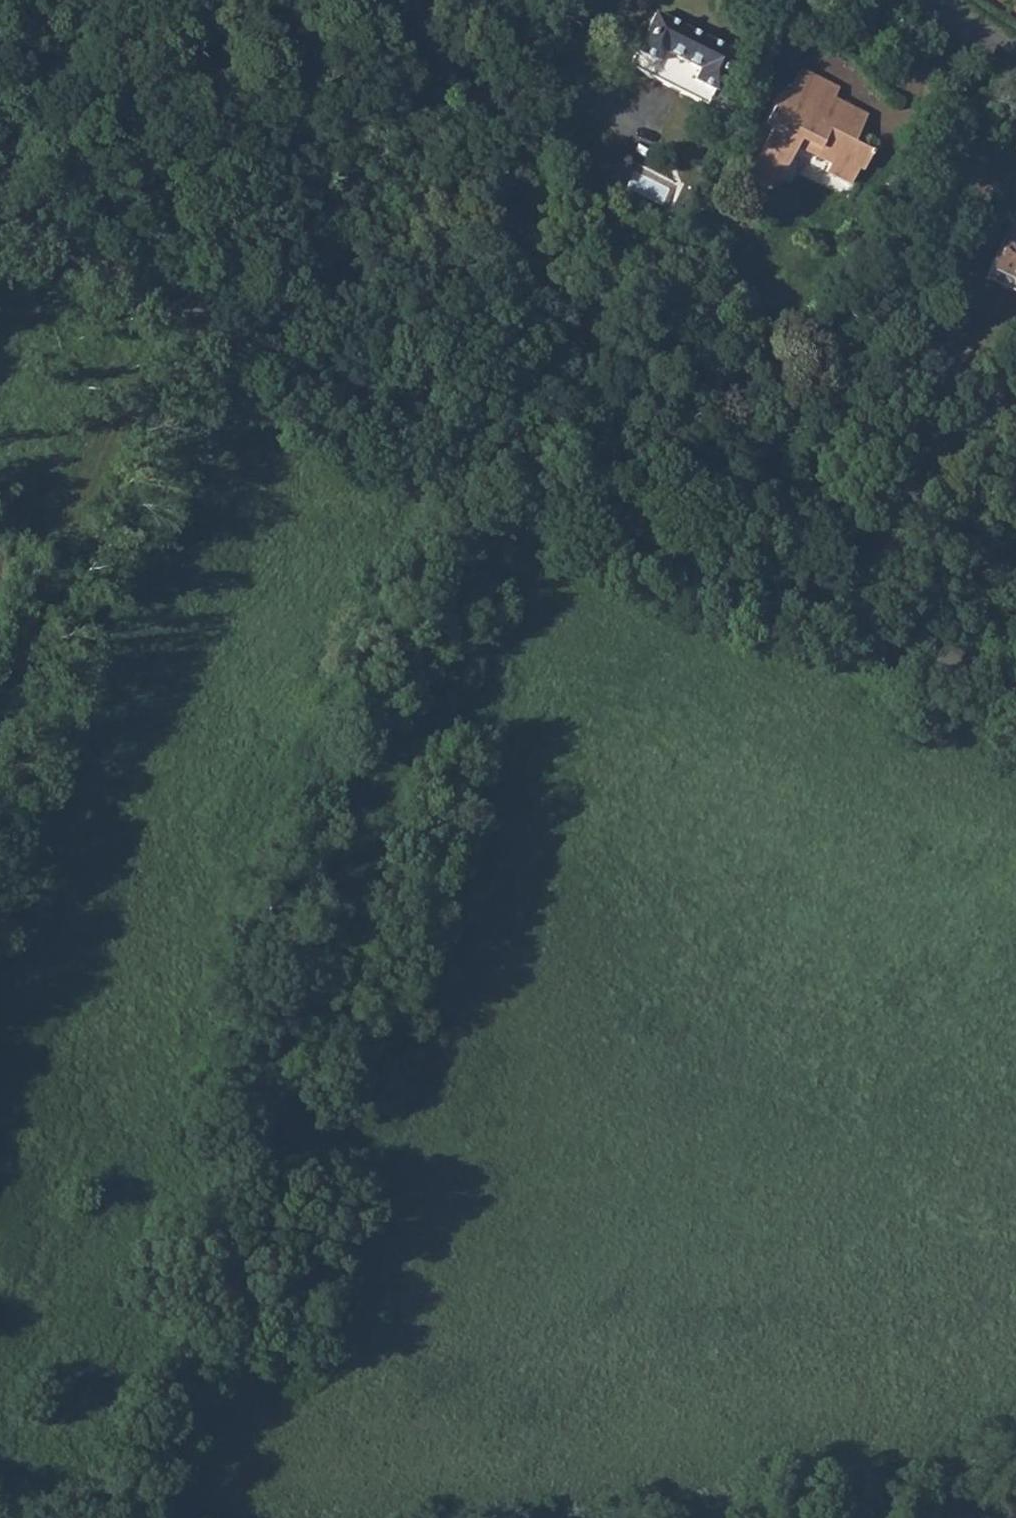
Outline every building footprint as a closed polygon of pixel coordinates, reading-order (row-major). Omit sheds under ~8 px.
[(643,23),(617,76),(695,113),(721,61),(643,23)] [(761,135),(739,181),(766,195),(787,152),(805,161),(808,154),(822,162),(816,176),(841,189),(850,171),(855,174),(864,156),(845,146),(856,122),(823,105),(828,95),(790,75),(776,105),(768,101),(753,131),(761,135)] [(979,279),(1015,296),(1015,243),(998,236),(990,254),(979,279)]
